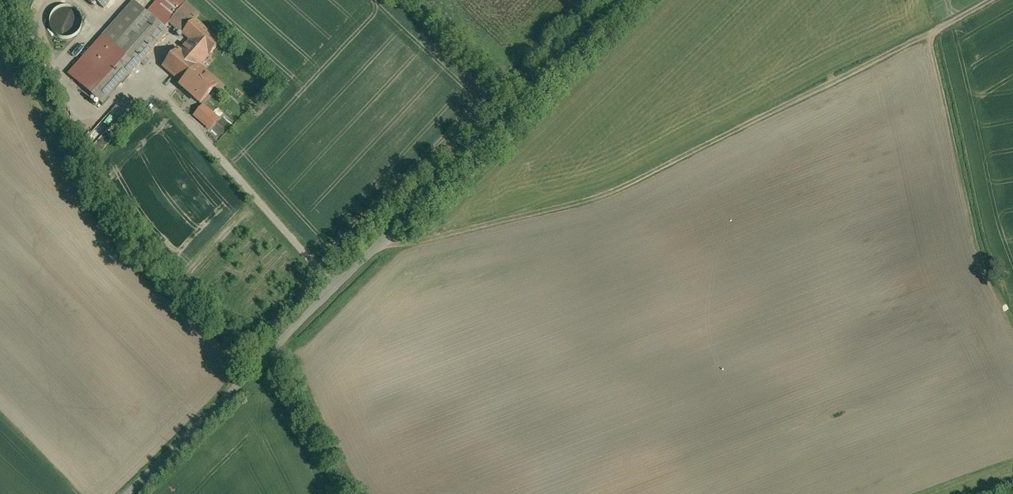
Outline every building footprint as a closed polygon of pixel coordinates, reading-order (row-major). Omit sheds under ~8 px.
[(103,8),(111,0),(94,0),(103,8)] [(190,41),(180,51),(178,49),(162,67),(182,84),(180,86),(180,87),(199,67),(208,56),(208,57),(221,42),(195,20),(199,15),(186,4),(182,0),(157,0),(146,12),(164,28),(168,24),(169,23),(190,41)] [(54,10),(50,14),(47,21),(47,27),(50,33),(55,38),(61,40),(67,40),(73,37),(78,33),(80,27),(80,20),(78,14),(73,9),(67,7),(60,7),(54,10)] [(146,12),(114,47),(102,36),(68,75),(102,106),(168,32),(164,28),(146,12)] [(218,83),(199,67),(180,87),(200,104),(218,83)] [(247,84),(238,81),(235,91),(244,94),(247,84)] [(257,93),(251,99),(258,107),(264,101),(257,93)] [(218,119),(203,106),(194,116),(209,129),(218,119)] [(117,121),(113,116),(116,113),(113,110),(82,139),(90,147),(117,121)]
